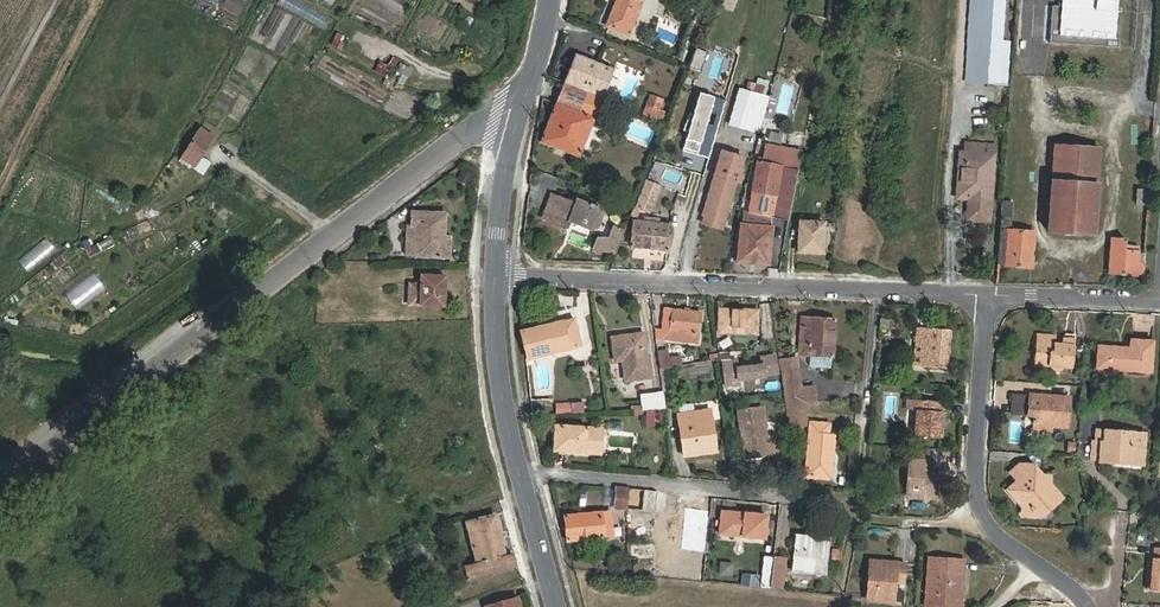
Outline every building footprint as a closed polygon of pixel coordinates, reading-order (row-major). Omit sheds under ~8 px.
[(636,16),(643,0),(619,0),(609,25),(630,33),(636,16)] [(965,81),(1002,84),(1006,41),(1002,41),(1005,0),(972,0),(965,81)] [(1119,0),(1063,0),(1063,7),(1053,6),(1050,43),(1119,48),(1120,38),(1116,38),(1119,0)] [(786,29),(770,26),(767,41),(783,44),(786,29)] [(566,82),(604,98),(605,95),(615,69),(578,53),(566,82)] [(598,113),(604,98),(566,82),(541,142),(580,157),(595,119),(601,121),(604,115),(598,113)] [(732,123),(752,128),(762,94),(742,88),(732,123)] [(651,94),(644,112),(657,118),(664,99),(651,94)] [(763,131),(772,96),(762,94),(752,128),(763,131)] [(193,143),(206,151),(215,135),(203,127),(193,143)] [(1073,148),(1073,138),(1056,136),(1049,232),(1096,236),(1101,140),(1084,139),(1083,148),(1073,148)] [(1084,139),(1073,138),(1073,148),(1083,148),(1084,139)] [(197,166),(206,151),(193,143),(184,159),(197,166)] [(965,182),(958,182),(957,199),(970,200),(968,220),(990,221),(995,145),(971,143),(970,156),(967,156),(965,182)] [(707,215),(727,221),(745,158),(724,151),(705,215),(707,215)] [(790,221),(801,170),(783,166),(784,156),(762,151),(761,157),(758,157),(757,162),(759,162),(750,213),(790,221)] [(960,156),(958,182),(965,182),(967,156),(960,156)] [(650,212),(660,185),(653,182),(654,178),(650,177),(649,181),(647,180),(637,207),(650,212)] [(695,205),(700,187),(699,187),(701,182),(695,180),(693,185),(689,184),(684,202),(695,205)] [(1151,206),(1152,192),(1141,191),(1139,206),(1151,206)] [(554,196),(546,220),(570,228),(572,222),(595,230),(602,208),(598,207),(598,205),(593,203),(593,205),(579,200),(578,204),(554,196)] [(1014,202),(1003,202),(1002,216),(1013,217),(1014,202)] [(606,216),(602,208),(595,230),(602,226),(606,216)] [(445,243),(445,237),(446,213),(414,213),(413,226),(418,226),(417,239),(424,239),(423,256),(450,257),(451,243),(445,243)] [(724,229),(727,221),(707,215),(704,223),(724,229)] [(1013,217),(1002,216),(998,265),(1033,267),(1036,232),(1012,230),(1013,217)] [(669,250),(670,224),(633,221),(630,246),(669,250)] [(814,248),(825,249),(826,222),(801,221),(800,252),(814,252),(814,248)] [(771,265),(774,228),(743,225),(740,263),(771,265)] [(592,256),(616,259),(624,240),(613,235),(609,246),(597,244),(592,256)] [(424,239),(417,239),(416,256),(423,256),(424,239)] [(1139,274),(1146,274),(1146,263),(1140,263),(1140,248),(1128,247),(1128,241),(1114,240),(1112,274),(1138,275),(1139,274)] [(442,296),(446,296),(446,277),(423,277),(422,304),(443,305),(442,296)] [(758,333),(759,311),(722,309),(721,331),(758,333)] [(697,333),(699,312),(672,310),(672,312),(663,311),(661,329),(670,329),(670,331),(697,333)] [(809,354),(834,355),(836,319),(811,317),(811,318),(807,318),(807,323),(810,323),(809,345),(805,345),(805,352),(809,352),(809,354)] [(882,318),(881,328),(893,329),(894,319),(882,318)] [(575,319),(527,330),(533,358),(582,346),(575,319)] [(928,348),(926,367),(948,370),(952,331),(919,328),(917,347),(928,348)] [(621,354),(622,360),(624,381),(646,378),(640,333),(612,337),(614,354),(621,354)] [(1098,365),(1150,369),(1152,339),(1133,338),(1132,347),(1100,345),(1098,365)] [(1054,342),(1036,341),(1034,367),(1073,370),(1075,341),(1065,340),(1065,343),(1065,345),(1054,345),(1054,342)] [(915,366),(926,367),(928,348),(917,347),(915,366)] [(668,350),(658,352),(660,368),(683,365),(682,356),(669,358),(668,350)] [(725,361),(737,359),(736,350),(724,352),(725,361)] [(777,372),(775,355),(763,357),(765,373),(777,372)] [(727,385),(741,383),(737,359),(725,361),(727,385)] [(783,362),(785,374),(796,373),(794,360),(783,362)] [(785,374),(789,407),(807,406),(806,395),(814,395),(813,389),(798,391),(796,373),(785,374)] [(642,410),(666,409),(664,393),(642,395),(642,405),(642,410)] [(806,395),(807,406),(815,405),(814,395),(806,395)] [(1071,398),(1031,395),(1031,397),(1014,396),(1013,414),(1035,416),(1034,431),(1051,432),(1051,426),(1069,427),(1071,398)] [(913,435),(939,437),(940,420),(944,420),(946,401),(907,398),(906,408),(915,409),(913,435)] [(557,404),(557,414),(563,414),(571,413),(571,411),(571,404),(557,404)] [(746,436),(744,436),(747,457),(769,454),(770,461),(780,459),(777,434),(767,435),(763,407),(739,410),(741,430),(745,429),(746,436)] [(800,419),(790,419),(791,428),(805,427),(806,416),(807,409),(799,410),(800,419)] [(709,421),(714,420),(713,410),(679,415),(685,456),(718,451),(717,441),(712,442),(709,421)] [(799,410),(789,411),(790,419),(800,419),(799,410)] [(599,453),(601,428),(557,425),(555,450),(599,453)] [(811,436),(829,438),(829,428),(812,428),(811,436)] [(1098,429),(1098,441),(1102,441),(1100,460),(1114,461),(1114,456),(1144,457),(1145,432),(1136,431),(1121,430),(1098,429)] [(836,438),(829,438),(811,436),(807,481),(831,484),(833,462),(829,461),(830,454),(834,455),(836,438)] [(1102,441),(1098,441),(1092,440),(1091,459),(1100,460),(1102,441)] [(927,448),(911,447),(910,456),(927,457),(927,448)] [(906,496),(937,499),(938,476),(925,475),(926,460),(909,459),(906,496)] [(1048,502),(1054,507),(1062,500),(1050,485),(1051,478),(1043,472),(1035,464),(1027,472),(1019,479),(1008,489),(1016,498),(1024,499),(1022,515),(1033,516),(1039,510),(1048,502)] [(1019,479),(1027,472),(1020,464),(1012,471),(1019,479)] [(665,511),(668,491),(617,487),(616,507),(665,511)] [(682,493),(668,491),(665,511),(680,512),(682,493)] [(1044,515),(1054,507),(1048,502),(1039,510),(1044,515)] [(565,515),(567,541),(569,540),(613,536),(611,511),(565,515)] [(766,536),(768,515),(723,511),(721,532),(766,536)] [(506,556),(495,515),(468,522),(478,563),(466,567),(469,579),(515,566),(511,554),(506,556)] [(819,537),(797,535),(795,558),(794,568),(827,572),(830,541),(832,523),(820,522),(819,537)] [(1155,546),(1154,557),(1149,557),(1147,589),(1159,590),(1159,546),(1155,546)] [(762,572),(772,573),(774,555),(765,553),(762,572)] [(772,573),(771,586),(783,588),(784,574),(781,574),(783,556),(774,555),(772,573)] [(932,570),(928,606),(936,606),(959,606),(963,561),(939,559),(938,570),(932,570)] [(872,585),(868,584),(867,599),(895,602),(896,582),(905,583),(906,562),(870,560),(869,576),(873,576),(872,585)] [(669,568),(648,565),(648,572),(668,575),(669,568)] [(518,597),(486,606),(487,606),(521,606),(518,597)]
